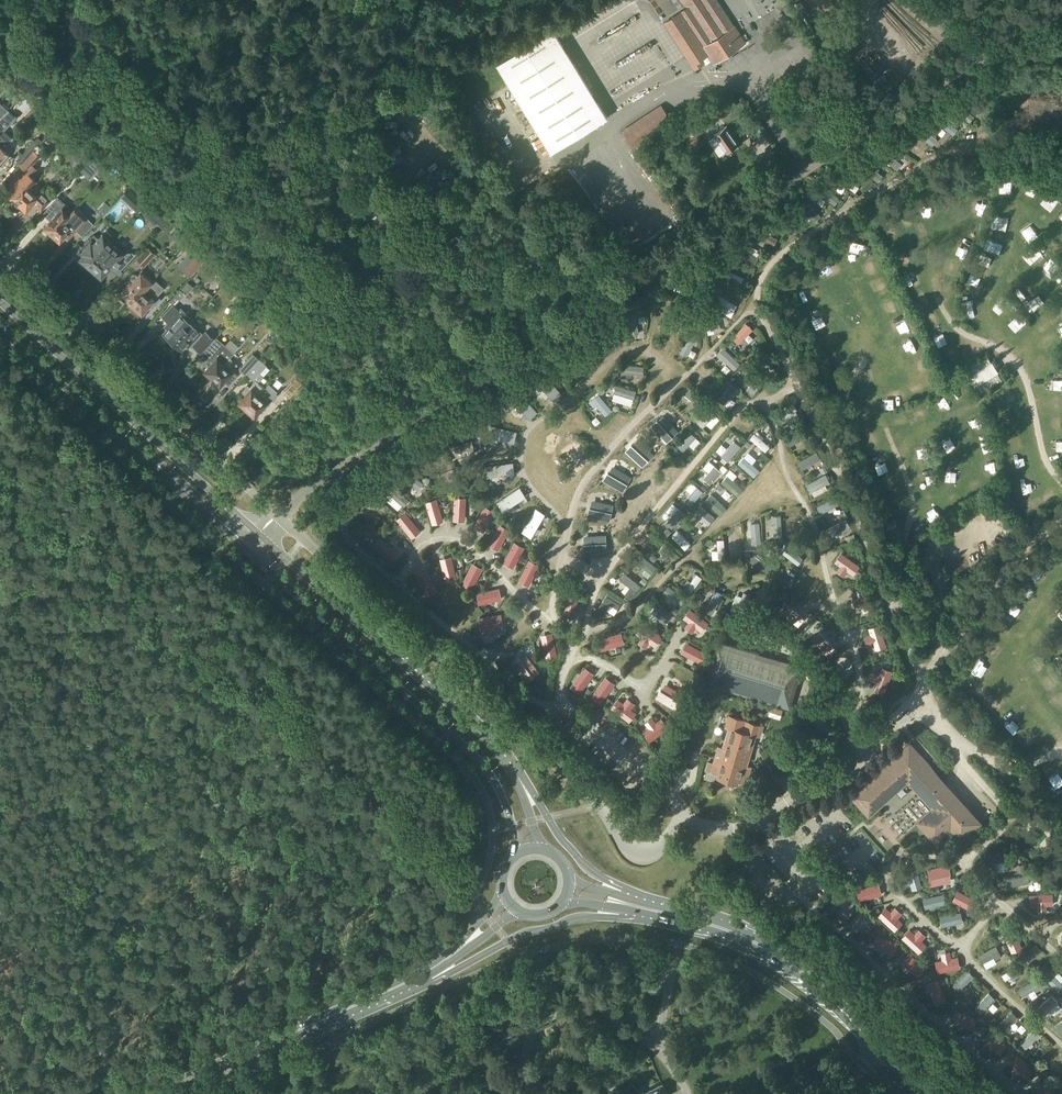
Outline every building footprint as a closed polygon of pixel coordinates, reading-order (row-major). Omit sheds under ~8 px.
[(688,7),(664,22),(692,65),(708,54),(713,62),(744,42),(717,0),(683,0),(688,7)] [(551,152),(607,117),(553,30),(497,64),(551,152)] [(8,110),(0,102),(0,119),(8,110)] [(634,147),(638,144),(671,122),(661,106),(623,131),(634,147)] [(25,116),(30,121),(37,113),(32,108),(25,116)] [(10,142),(14,138),(5,129),(16,117),(14,115),(8,110),(0,119),(0,132),(1,133),(0,134),(0,153),(10,142)] [(51,121),(46,126),(51,131),(56,126),(51,121)] [(727,152),(739,144),(726,126),(714,134),(727,152)] [(692,150),(703,142),(698,136),(687,144),(692,150)] [(20,153),(26,158),(42,141),(37,137),(34,140),(33,139),(20,153)] [(2,166),(4,168),(14,158),(11,156),(17,149),(10,142),(0,153),(0,168),(2,166)] [(15,202),(16,202),(17,203),(34,185),(37,182),(30,175),(36,169),(31,165),(39,156),(34,151),(20,166),(25,171),(14,184),(15,185),(18,188),(10,196),(12,198),(12,199),(15,202)] [(101,164),(91,155),(81,166),(91,175),(101,164)] [(51,200),(34,185),(17,203),(19,204),(19,205),(22,208),(23,208),(25,210),(26,208),(28,208),(30,205),(30,204),(31,202),(41,211),(51,200)] [(128,187),(120,196),(138,213),(146,204),(128,187)] [(57,198),(43,213),(47,217),(51,220),(45,226),(44,227),(45,228),(46,229),(46,230),(47,231),(49,233),(50,233),(51,234),(52,234),(69,215),(68,215),(69,215),(72,211),(57,198)] [(69,215),(52,234),(53,235),(53,237),(56,239),(57,239),(61,242),(72,230),(74,228),(82,235),(92,223),(85,216),(85,215),(76,207),(69,215)] [(142,214),(159,229),(165,223),(163,220),(148,207),(142,214)] [(85,263),(89,267),(112,242),(102,233),(94,241),(90,237),(79,250),(83,254),(79,258),(81,259),(80,261),(84,265),(85,263)] [(113,243),(112,242),(89,267),(94,272),(94,273),(97,275),(98,275),(100,277),(102,275),(103,275),(105,272),(105,271),(111,265),(114,265),(115,265),(121,270),(137,252),(136,252),(134,254),(132,252),(125,253),(113,243)] [(135,259),(144,267),(155,254),(146,246),(135,259)] [(198,252),(182,270),(189,277),(205,259),(198,252)] [(153,279),(143,270),(138,276),(135,273),(133,274),(130,276),(130,279),(132,281),(120,295),(122,296),(122,298),(124,300),(126,300),(131,304),(153,279)] [(154,306),(161,298),(157,295),(163,288),(157,283),(153,279),(131,304),(134,307),(134,309),(137,312),(139,311),(141,313),(150,303),(154,306)] [(193,287),(187,282),(181,289),(187,294),(193,287)] [(175,304),(178,300),(184,293),(180,289),(170,300),(175,304)] [(162,333),(172,341),(184,328),(189,322),(192,319),(180,308),(166,324),(168,326),(162,333)] [(192,345),(201,353),(218,333),(202,319),(196,326),(203,332),(202,334),(192,345)] [(272,331),(278,337),(286,328),(277,320),(270,327),(273,330),(272,331)] [(184,328),(172,341),(181,350),(185,346),(188,343),(190,345),(191,344),(192,345),(202,334),(200,333),(201,332),(189,322),(184,328)] [(212,377),(224,364),(230,357),(234,352),(216,336),(201,353),(209,360),(208,361),(208,363),(210,364),(204,370),(206,372),(206,373),(209,376),(210,376),(212,377)] [(296,353),(315,370),(320,364),(302,347),(296,353)] [(230,357),(224,364),(212,377),(213,378),(213,380),(216,382),(217,382),(219,384),(223,380),(227,383),(236,373),(232,370),(237,364),(230,357),(234,353),(234,352),(230,357)] [(245,375),(246,374),(259,359),(253,354),(239,369),(245,375)] [(976,387),(980,394),(1002,380),(998,373),(999,372),(992,362),(991,363),(987,355),(965,369),(970,376),(968,378),(974,388),(976,387)] [(245,407),(246,408),(264,388),(258,383),(263,377),(259,374),(266,365),(259,359),(246,374),(254,381),(249,387),(247,385),(243,390),(243,392),(245,394),(239,401),(240,403),(240,404),(243,407),(245,407)] [(264,388),(246,408),(247,409),(247,411),(251,413),(252,413),(254,414),(259,408),(262,411),(278,392),(268,383),(264,388)] [(790,709),(790,707),(802,666),(726,644),(718,641),(714,653),(705,684),(790,709)] [(768,716),(780,719),(783,709),(771,706),(768,716)] [(717,776),(739,783),(744,765),(747,766),(756,735),(755,735),(756,730),(762,732),(763,726),(746,721),(729,716),(725,727),(729,728),(720,757),(715,756),(712,766),(720,768),(717,776)] [(881,803),(917,770),(913,766),(921,759),(910,746),(869,783),(878,793),(874,796),(881,803)] [(687,757),(688,753),(684,752),(683,756),(681,755),(678,764),(686,767),(689,758),(687,757)] [(961,837),(978,822),(927,766),(918,774),(922,778),(914,785),(935,808),(920,823),(923,826),(935,839),(951,825),(961,837)] [(759,783),(762,779),(757,774),(753,777),(759,783)] [(869,814),(874,809),(878,806),(863,789),(854,797),(869,814)] [(782,828),(790,823),(787,818),(779,824),(782,828)] [(553,1011),(550,1004),(544,1007),(543,1005),(525,1013),(529,1023),(548,1015),(547,1014),(553,1011)] [(502,1036),(516,1030),(511,1020),(497,1026),(502,1036)] [(516,1030),(502,1036),(504,1041),(508,1039),(511,1046),(521,1041),(516,1030)] [(612,1070),(619,1079),(625,1075),(618,1066),(612,1070)] [(372,1093),(378,1091),(375,1083),(369,1086),(371,1091),(372,1093)] [(662,1083),(644,1092),(645,1093),(667,1093),(662,1083)]
